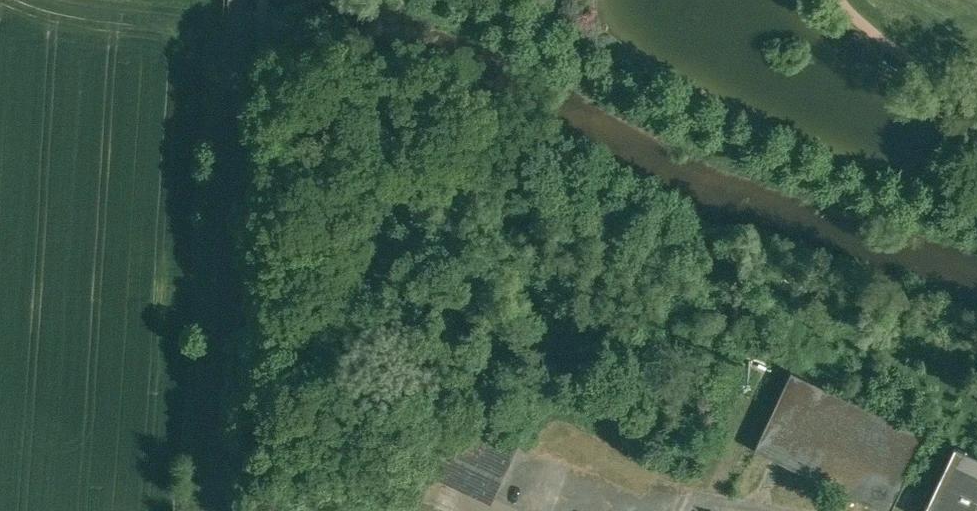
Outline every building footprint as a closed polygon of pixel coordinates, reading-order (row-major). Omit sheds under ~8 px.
[(793,373),(794,371),(793,371),(756,450),(757,450),(757,449),(889,510),(892,510),(928,435),(927,435),(926,436),(793,373)] [(521,438),(447,404),(418,465),(492,499),(521,438)] [(957,446),(926,510),(976,510),(976,455),(957,446)] [(540,507),(559,510),(561,510),(571,464),(551,460),(540,507)]
